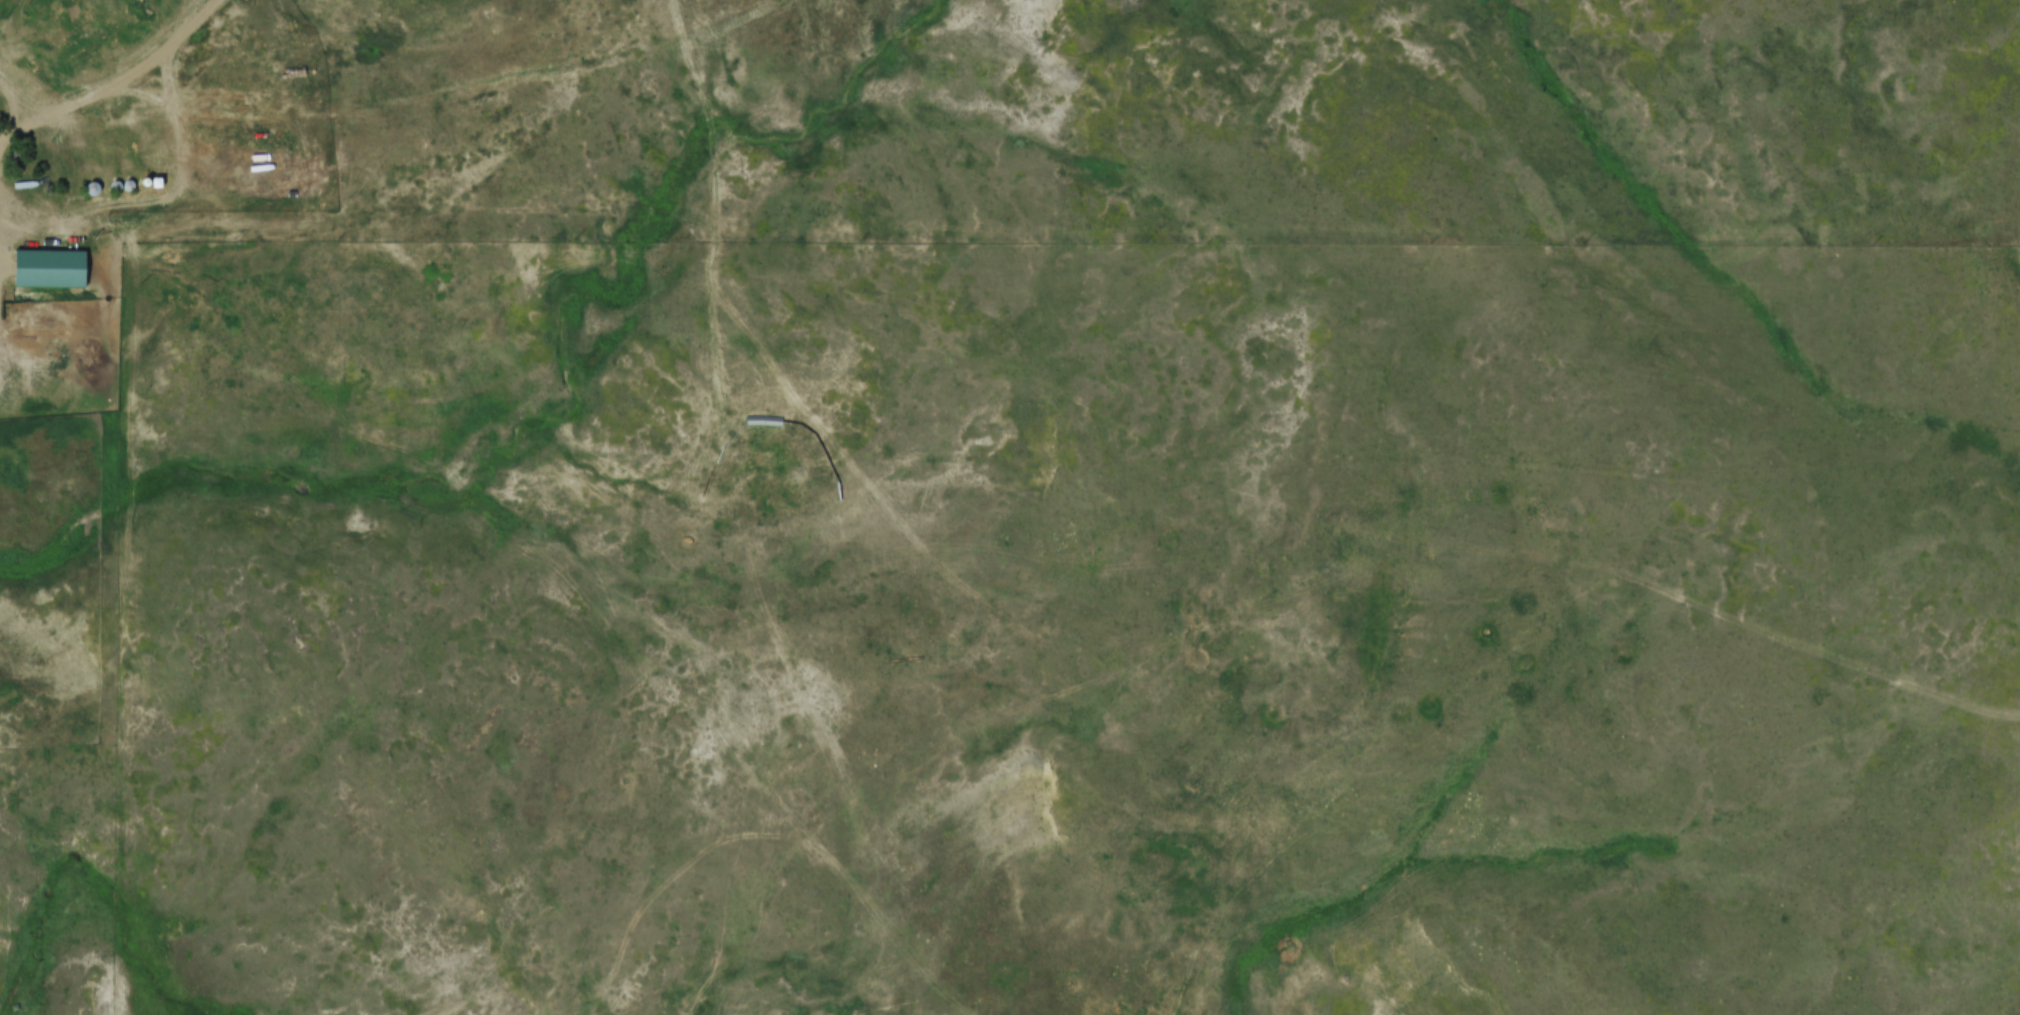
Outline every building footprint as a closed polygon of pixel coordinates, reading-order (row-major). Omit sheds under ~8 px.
[(150,15),(135,0),(153,0),(159,7),(150,15)] [(132,185),(135,184),(137,181),(137,178),(135,175),(132,174),(128,175),(126,178),(126,181),(128,184),(132,185)] [(119,186),(123,185),(125,182),(125,179),(123,176),(119,175),(116,176),(114,179),(114,182),(116,185),(119,186)] [(143,187),(147,186),(149,183),(149,179),(147,177),(143,175),(140,177),(138,179),(138,183),(140,186),(143,187)] [(151,175),(161,175),(161,185),(151,185),(151,175)] [(94,191),(99,189),(102,186),(102,181),(99,177),(94,176),(90,177),(87,181),(87,186),(90,189),(94,191)] [(13,246),(85,246),(85,286),(13,285),(13,246)]
